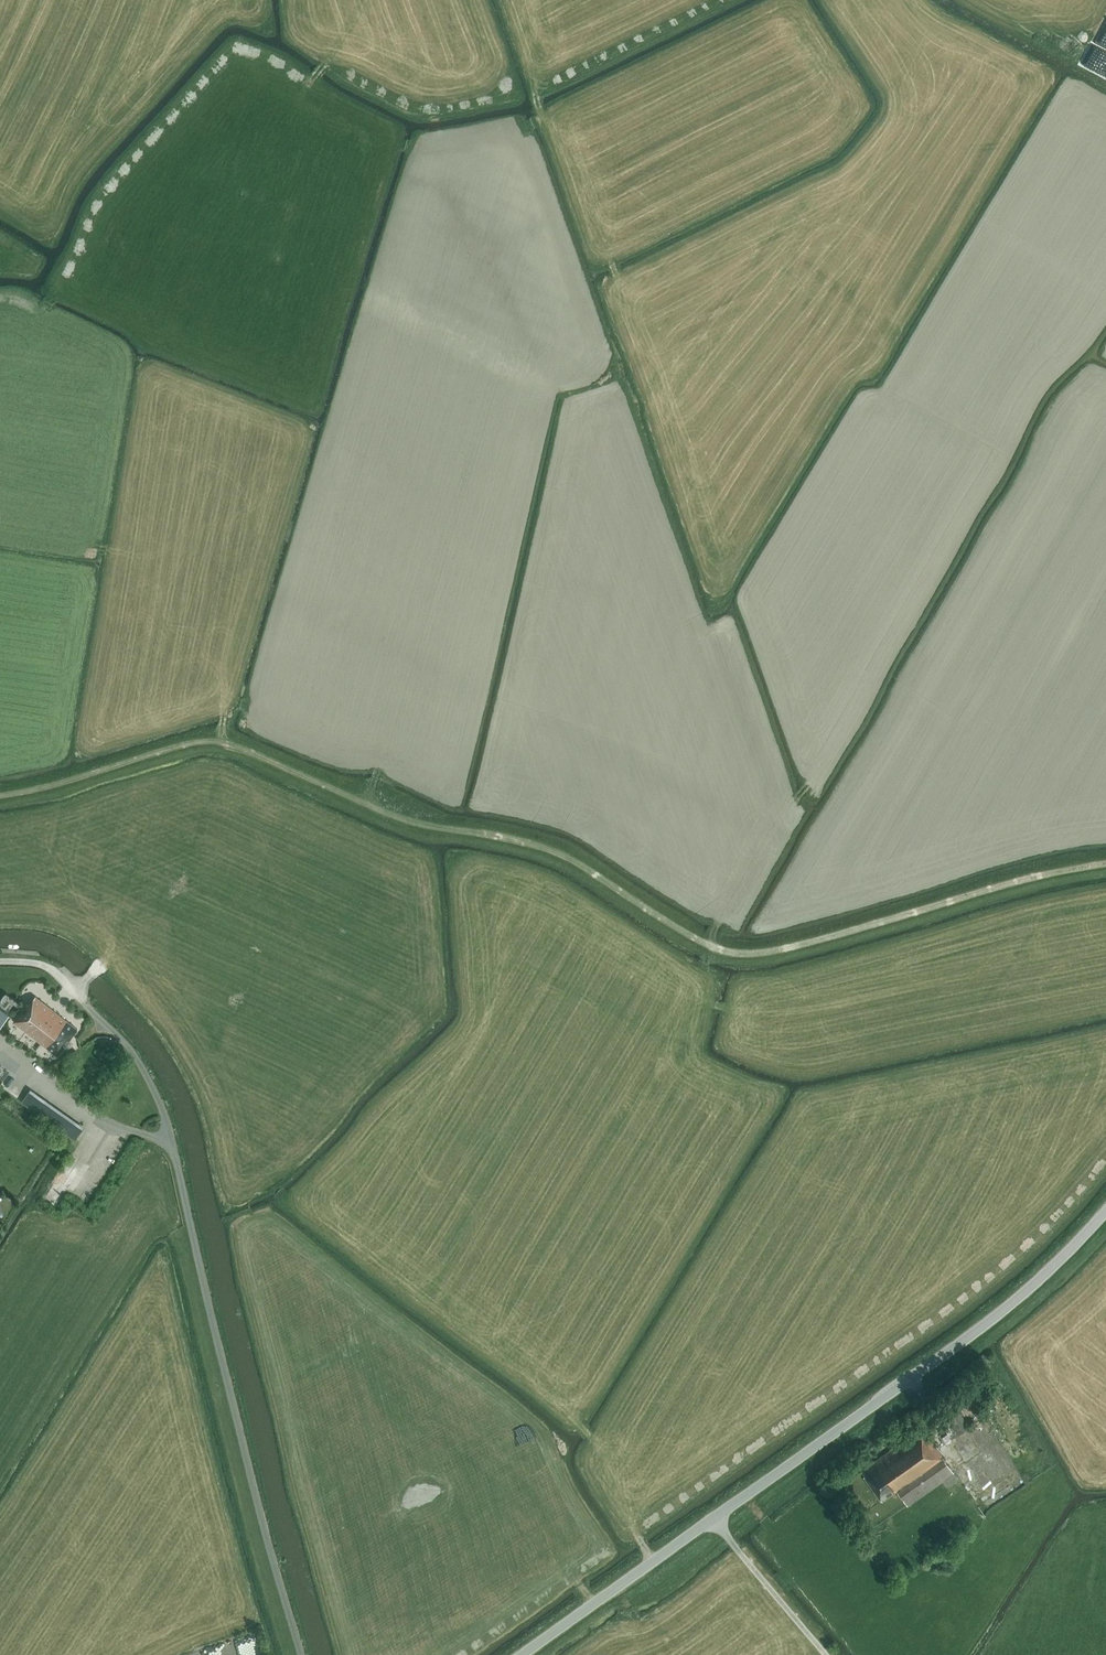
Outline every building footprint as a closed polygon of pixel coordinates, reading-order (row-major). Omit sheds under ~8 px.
[(27,1004),(14,1021),(58,1055),(78,1029),(36,996),(29,1005),(27,1004)] [(8,1016),(0,1010),(0,1027),(8,1016)] [(82,1128),(30,1091),(22,1102),(75,1139),(82,1128)] [(949,1419),(948,1420),(958,1435),(969,1427),(956,1408),(946,1415),(949,1419)] [(927,1437),(925,1438),(919,1430),(862,1470),(882,1500),(897,1490),(908,1506),(943,1480),(947,1486),(958,1478),(927,1437)] [(942,1437),(945,1442),(951,1439),(947,1433),(942,1437)]
